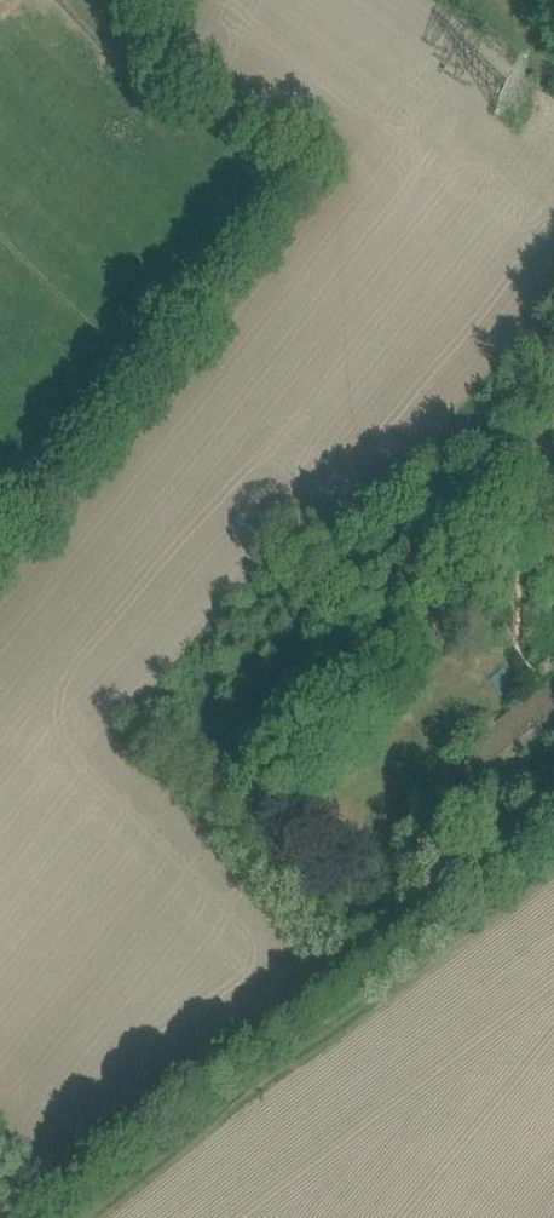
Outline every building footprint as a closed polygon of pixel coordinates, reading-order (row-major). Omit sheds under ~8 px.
[(527,697),(459,750),(469,764),(463,769),(480,791),(488,786),(489,788),(552,740),(553,743),(553,694),(551,691),(533,705),(527,697)]
